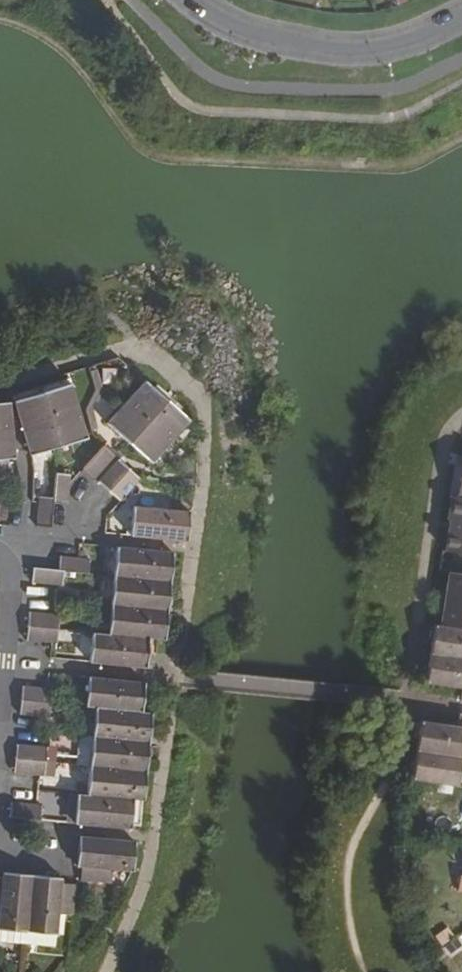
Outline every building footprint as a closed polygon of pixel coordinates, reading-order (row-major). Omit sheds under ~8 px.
[(163,400),(141,382),(103,425),(125,444),(163,400)] [(67,387),(39,395),(55,448),(82,440),(67,387)] [(39,395),(14,403),(28,456),(55,448),(39,395)] [(184,419),(163,400),(125,444),(146,462),(184,419)] [(0,404),(0,461),(12,460),(6,404),(0,404)] [(97,446),(78,469),(89,477),(107,456),(97,446)] [(114,461),(95,484),(105,492),(124,470),(114,461)] [(134,479),(124,470),(105,492),(114,501),(134,479)] [(64,477),(52,476),(50,501),(49,504),(61,506),(64,482),(64,477)] [(457,483),(454,503),(461,504),(461,483),(457,483)] [(50,501),(37,500),(36,506),(35,527),(47,528),(49,504),(50,501)] [(452,502),(444,554),(461,557),(461,504),(454,503),(452,502)] [(0,504),(0,522),(6,522),(8,505),(0,504)] [(130,509),(127,537),(180,542),(182,515),(130,509)] [(168,555),(112,549),(110,576),(166,582),(168,555)] [(73,560),(56,558),(54,571),(60,571),(83,574),(84,561),(73,560)] [(54,571),(31,568),(29,582),(52,585),(58,586),(60,571),(54,571)] [(166,582),(110,576),(107,606),(162,611),(166,582)] [(441,629),(461,632),(461,578),(450,577),(441,629)] [(162,611),(107,606),(104,635),(144,639),(155,640),(159,641),(162,611)] [(50,616),(26,614),(25,628),(53,631),(55,617),(50,616)] [(53,631),(25,628),(23,643),(46,646),(52,646),(53,631)] [(435,629),(432,650),(436,650),(435,658),(461,662),(461,634),(435,629)] [(104,635),(89,634),(86,664),(141,669),(141,664),(144,639),(104,635)] [(435,658),(434,668),(429,668),(426,685),(461,691),(461,662),(435,658)] [(139,685),(83,680),(81,708),(90,709),(137,713),(138,692),(139,685)] [(42,689),(19,687),(18,702),(46,704),(47,690),(42,689)] [(46,704),(18,702),(16,715),(39,718),(44,718),(46,704)] [(137,713),(90,709),(87,739),(144,744),(147,715),(137,713)] [(418,745),(422,746),(421,754),(461,760),(461,730),(458,729),(421,724),(418,745)] [(144,744),(87,739),(74,737),(71,766),(84,767),(142,773),(144,744)] [(36,749),(13,747),(12,760),(40,763),(42,751),(36,749)] [(461,760),(421,754),(420,764),(415,763),(412,782),(458,788),(458,785),(461,760)] [(40,763),(12,760),(11,774),(39,776),(40,763)] [(50,764),(40,763),(39,776),(48,777),(50,764)] [(142,773),(84,767),(82,795),(128,799),(138,800),(142,773)] [(82,795),(73,794),(70,823),(76,823),(125,827),(128,799),(82,795)] [(31,804),(8,803),(7,817),(34,819),(36,805),(31,804)] [(129,843),(78,838),(76,865),(76,879),(103,881),(104,868),(126,870),(129,843)] [(460,852),(456,856),(453,874),(457,878),(459,878),(461,879),(461,853),(460,852)] [(21,933),(26,880),(0,878),(0,931),(21,933)] [(54,882),(26,880),(21,933),(48,936),(50,915),(65,916),(68,884),(54,882)]
